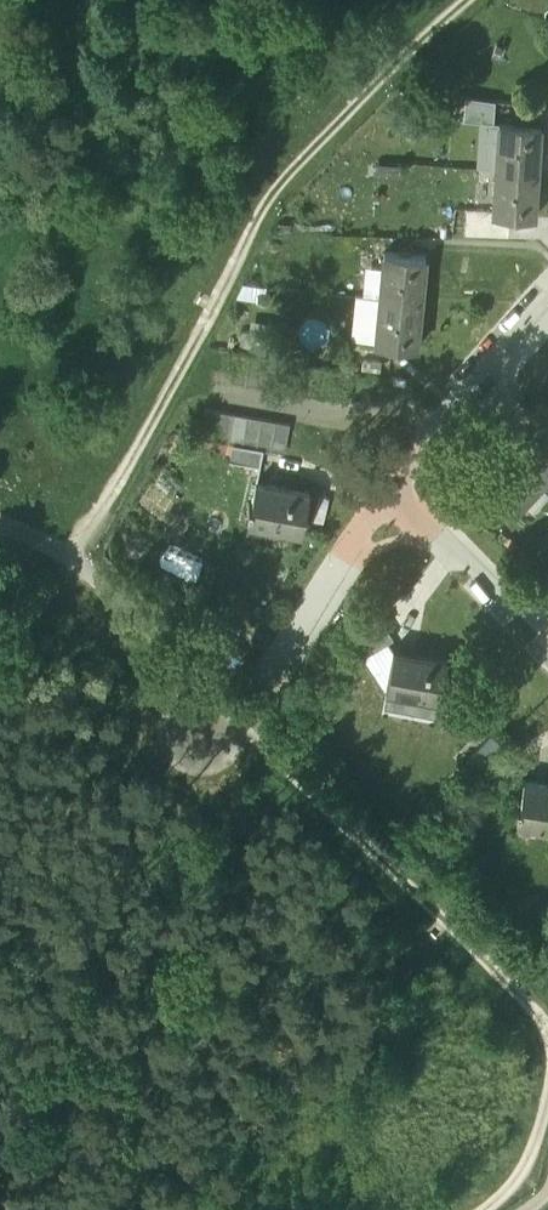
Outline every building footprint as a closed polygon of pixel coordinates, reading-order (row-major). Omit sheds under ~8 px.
[(541,124),(499,121),(496,167),(537,170),(538,153),(539,153),(541,124)] [(537,170),(496,167),(493,213),(535,216),(537,187),(536,187),(537,170)] [(425,255),(384,251),(379,297),(420,301),(422,284),(423,284),(425,255)] [(420,301),(379,297),(375,343),(395,345),(417,347),(419,318),(420,301)] [(264,357),(250,354),(245,383),(259,385),(264,357)] [(219,410),(205,408),(200,436),(214,439),(219,410)] [(233,413),(219,410),(214,439),(228,441),(233,413)] [(247,416),(233,413),(228,441),(232,442),(242,444),(247,416)] [(262,418),(247,416),(242,444),(256,447),(262,418)] [(276,421),(262,418),(256,447),(263,448),(270,449),(276,421)] [(290,423),(276,421),(270,449),(285,452),(290,423)] [(542,427),(513,458),(541,484),(547,477),(547,433),(542,427)] [(242,444),(232,442),(229,459),(259,465),(263,448),(256,447),(242,444)] [(513,458),(484,489),(496,501),(496,502),(511,516),(541,484),(513,458)] [(309,490),(255,480),(251,502),(248,501),(246,512),(249,513),(247,521),(301,532),(309,490)] [(447,659),(393,649),(389,670),(387,670),(384,681),(387,681),(385,690),(439,701),(447,659)] [(523,781),(520,802),(517,802),(515,813),(518,813),(517,822),(547,827),(547,785),(523,781)]
